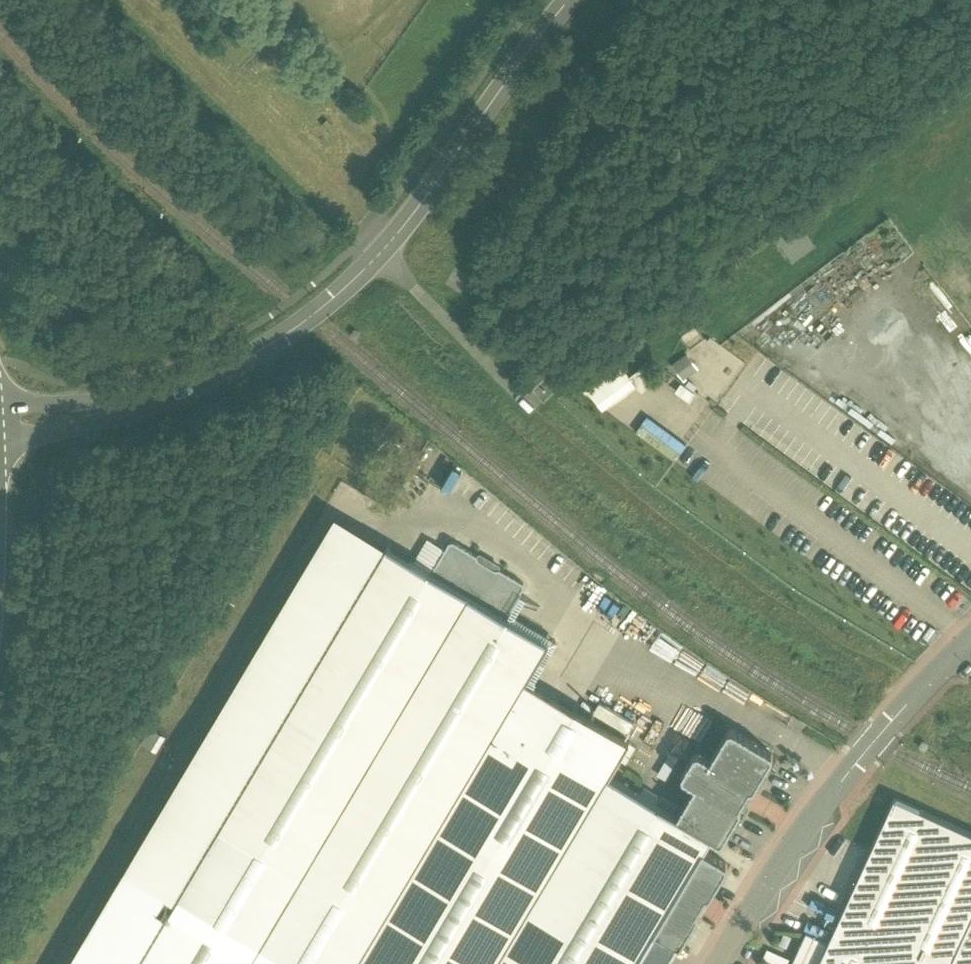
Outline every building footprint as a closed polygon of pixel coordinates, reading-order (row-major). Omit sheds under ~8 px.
[(221,828),(387,546),(334,514),(128,862),(181,893),(221,828)] [(497,568),(479,557),(478,555),(469,550),(470,549),(468,548),(468,549),(464,546),(462,545),(454,540),(449,541),(445,548),(444,549),(444,550),(436,564),(435,564),(434,566),(435,566),(431,572),(507,616),(510,611),(511,611),(512,609),(511,609),(520,595),(521,595),(521,593),(525,586),(524,582),(516,577),(514,576),(510,574),(510,573),(509,572),(508,573),(500,568),(497,568)] [(387,546),(221,828),(181,893),(299,963),(353,963),(358,956),(371,963),(634,963),(651,936),(699,855),(716,825),(612,763),(632,729),(531,670),(548,640),(507,616),(431,572),(387,546)] [(735,714),(716,745),(702,736),(687,762),(701,770),(682,802),(724,826),(776,738),(735,714)] [(792,963),(951,963),(970,919),(970,833),(895,798),(828,942),(806,933),(792,963)] [(725,870),(699,855),(651,936),(677,951),(695,921),(691,918),(702,899),(707,901),(725,870)] [(181,893),(139,963),(299,963),(181,893)] [(951,963),(970,963),(970,919),(951,963)]
